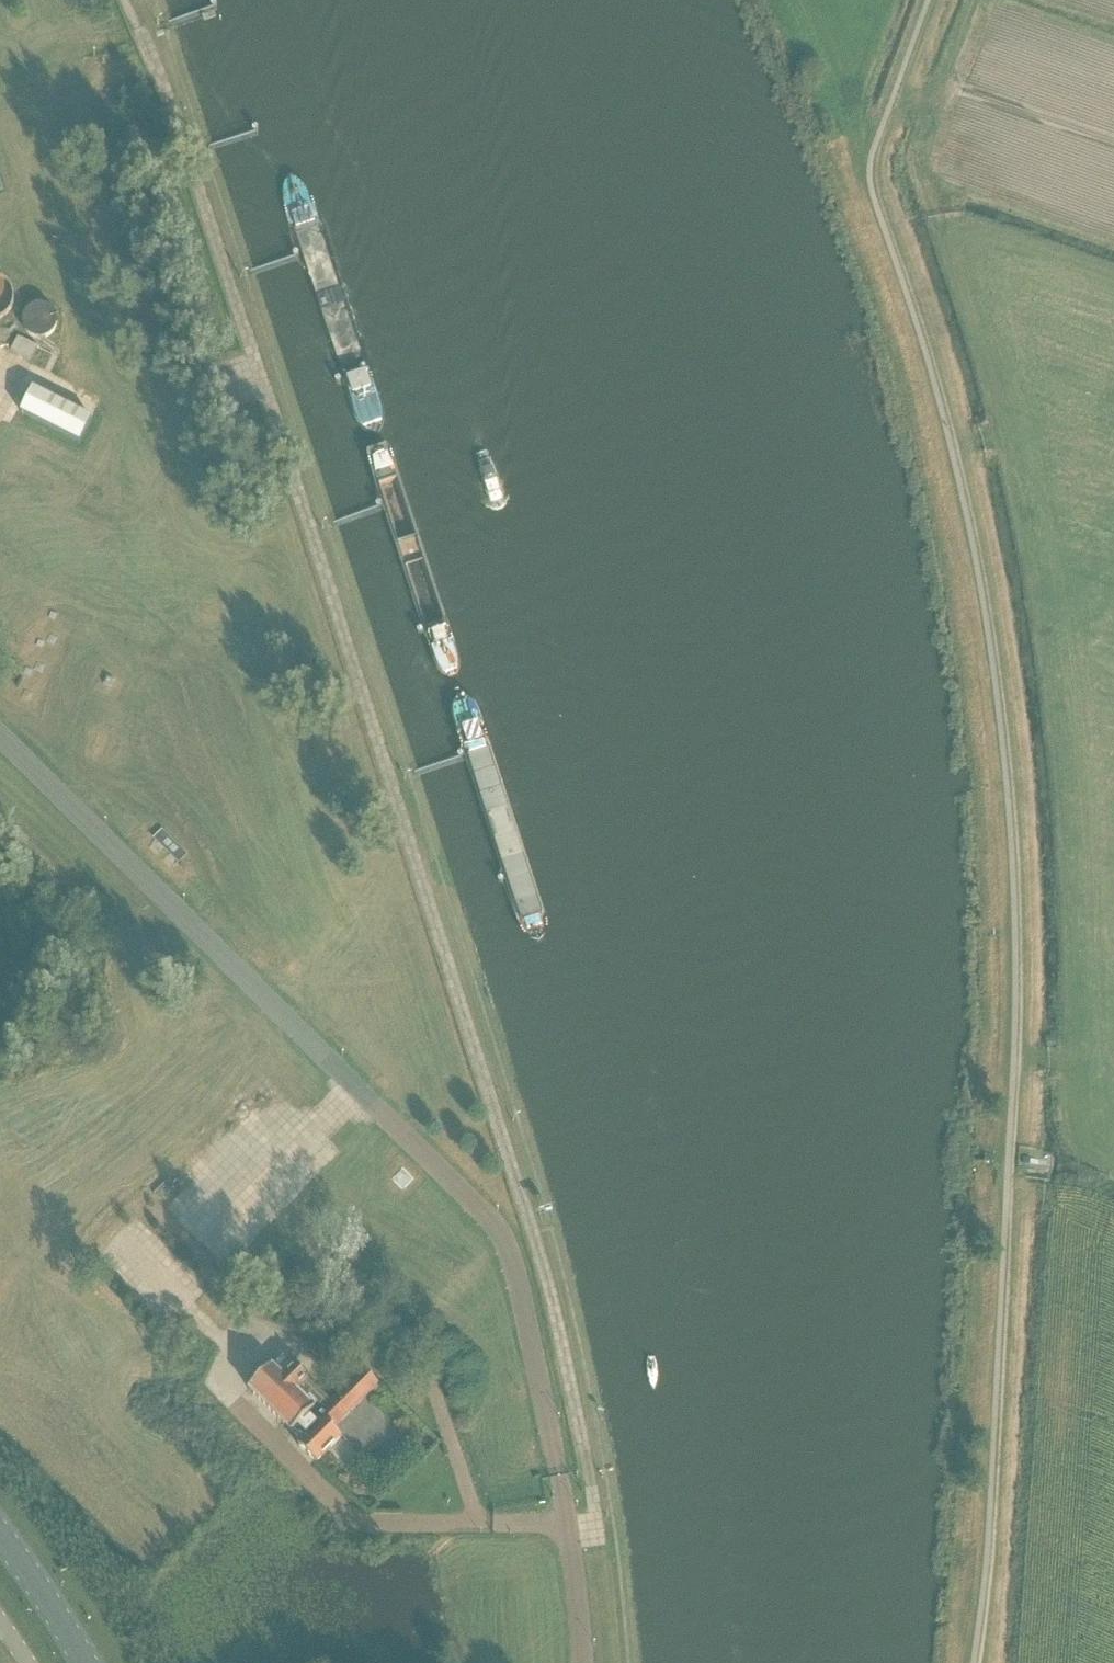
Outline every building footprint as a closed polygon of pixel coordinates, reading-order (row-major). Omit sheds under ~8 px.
[(13,298),(12,290),(7,282),(0,278),(0,319),(7,314),(12,307),(13,298)] [(22,308),(26,330),(51,325),(46,302),(22,308)] [(13,356),(30,365),(39,346),(21,338),(13,356)] [(91,418),(33,389),(21,414),(81,443),(91,418)] [(187,854),(162,829),(153,838),(179,863),(187,854)] [(252,1389),(302,1439),(335,1405),(312,1381),(313,1379),(298,1364),(296,1366),(288,1357),(276,1369),(274,1367),(252,1389)] [(366,1373),(335,1405),(302,1439),(305,1442),(301,1446),(320,1464),(345,1439),(336,1431),(380,1386),(366,1373)]
